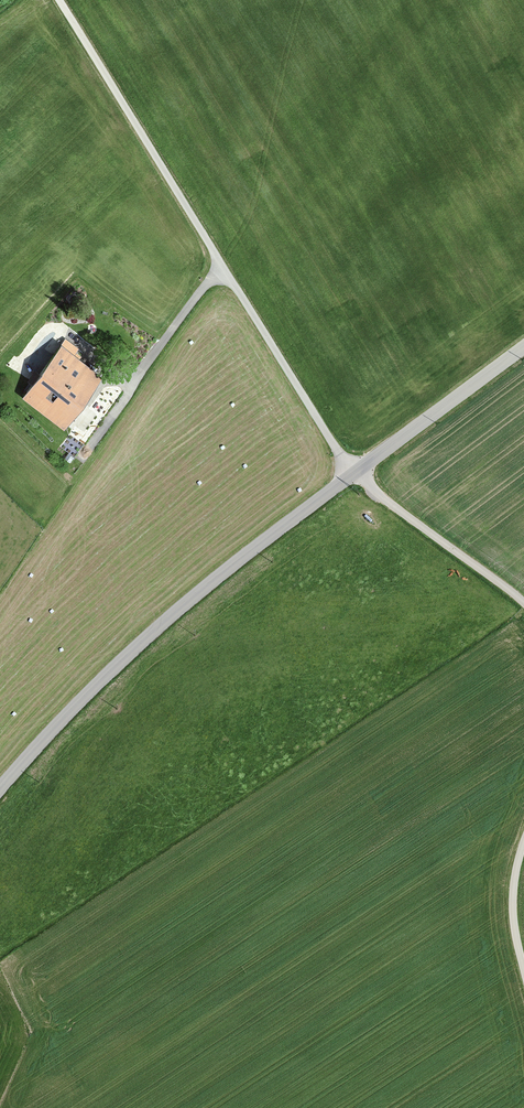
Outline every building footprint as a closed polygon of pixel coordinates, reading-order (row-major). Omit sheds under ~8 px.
[(62,330),(23,382),(65,413),(103,360),(62,330)]
